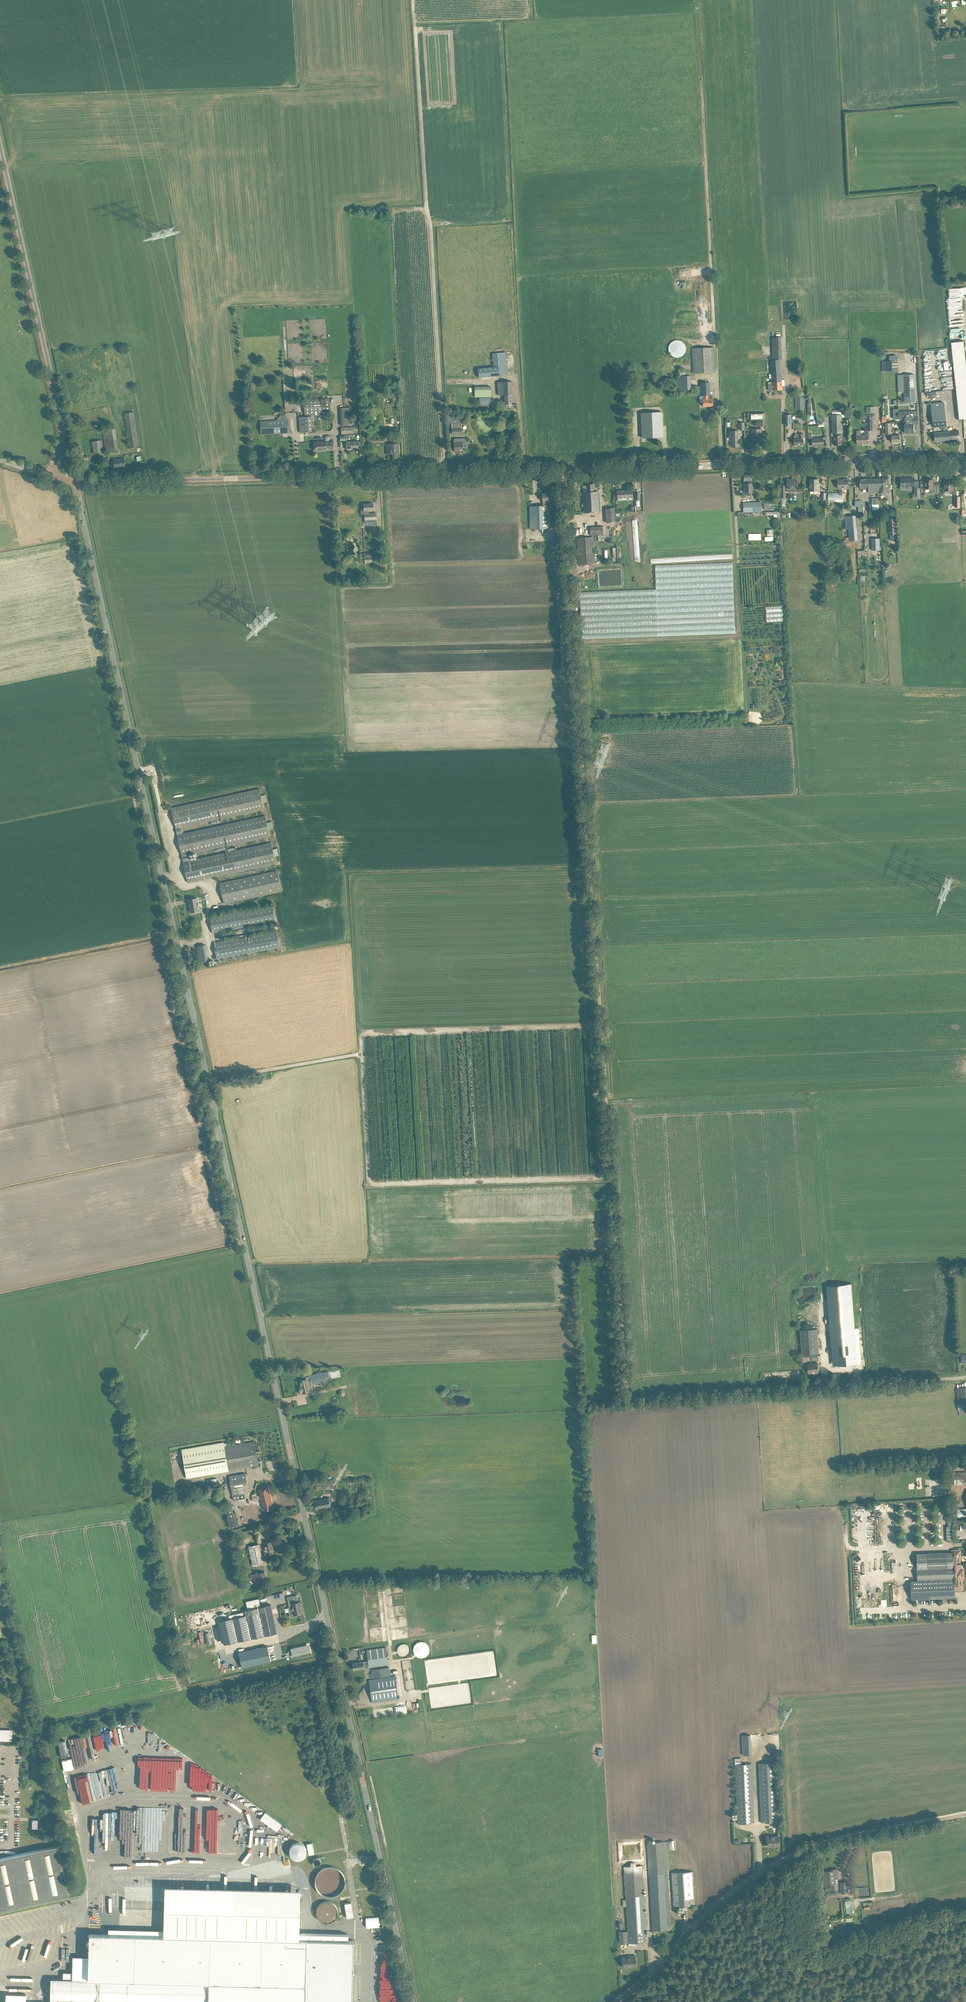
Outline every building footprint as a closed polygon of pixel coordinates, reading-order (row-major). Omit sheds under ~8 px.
[(681,341),(679,340),(675,340),(672,342),(670,344),(668,348),(669,352),(671,355),(674,357),(678,358),(681,357),(683,355),(684,354),(685,351),(686,349),(685,346),(684,344),(681,341)] [(952,342),(952,348),(960,419),(965,418),(965,359),(964,341),(952,342)] [(692,348),(693,368),(693,373),(715,372),(714,347),(692,348)] [(497,353),(494,353),(496,366),(499,366),(500,375),(508,374),(507,369),(506,352),(497,353)] [(898,370),(897,356),(888,356),(888,361),(882,361),(883,371),(898,370)] [(773,383),(768,383),(768,385),(769,390),(783,389),(782,385),(785,385),(784,379),(782,379),(781,359),(773,360),(772,360),(773,374),(769,374),(770,378),(773,378),(773,383)] [(481,368),(478,368),(479,375),(479,377),(500,375),(499,366),(496,366),(481,368)] [(687,376),(687,369),(680,369),(680,376),(679,376),(679,390),(693,390),(692,375),(687,376)] [(916,402),(914,374),(904,374),(904,375),(898,375),(899,392),(904,392),(905,402),(916,402)] [(505,404),(507,404),(507,405),(510,405),(510,403),(512,403),(511,394),(512,394),(512,381),(498,382),(498,395),(505,395),(505,404)] [(712,395),(710,395),(710,382),(701,382),(701,395),(704,395),(704,399),(703,399),(703,406),(712,406),(712,399),(712,395)] [(796,397),(796,409),(804,409),(804,397),(796,397)] [(299,417),(299,422),(300,432),(312,431),(311,416),(314,416),(314,420),(320,419),(319,417),(321,415),(330,415),(329,398),(304,399),(305,416),(299,417)] [(944,402),(931,403),(934,427),(941,426),(942,430),(946,429),(946,426),(944,402)] [(341,426),(342,426),(343,427),(341,428),(341,434),(353,434),(353,427),(349,427),(349,426),(348,407),(340,408),(341,426)] [(909,411),(894,412),(894,418),(898,417),(903,417),(903,423),(903,431),(905,431),(905,432),(905,433),(906,433),(908,433),(909,433),(909,432),(909,415),(909,411)] [(134,412),(124,413),(130,448),(139,447),(134,412)] [(641,413),(642,433),(642,438),(663,437),(662,412),(641,413)] [(765,425),(764,412),(748,413),(748,418),(750,418),(750,420),(760,420),(760,426),(765,425)] [(452,414),(447,414),(447,424),(452,424),(452,434),(461,433),(461,417),(452,418),(452,414)] [(842,415),(832,415),(833,436),(835,436),(843,436),(843,435),(842,415)] [(875,421),(875,415),(865,415),(865,418),(868,418),(868,431),(873,430),(873,424),(873,421),(875,421)] [(260,421),(260,424),(261,434),(287,433),(286,423),(286,419),(260,421)] [(116,428),(103,430),(106,451),(119,449),(116,428)] [(752,429),(752,441),(753,446),(759,446),(759,438),(761,438),(761,433),(761,429),(752,429)] [(960,439),(959,430),(951,431),(952,440),(960,439)] [(729,431),(729,433),(729,438),(732,438),(732,447),(739,447),(738,431),(729,431)] [(857,431),(857,435),(857,444),(869,443),(869,433),(865,434),(865,435),(862,435),(862,431),(857,431)] [(934,433),(935,441),(952,440),(951,431),(934,433)] [(804,434),(799,434),(796,434),(794,436),(794,445),(804,445),(804,438),(804,434)] [(843,436),(835,436),(835,445),(842,445),(842,442),(846,441),(846,435),(843,435),(843,436)] [(812,437),(809,438),(809,443),(813,442),(813,446),(824,445),(824,440),(823,438),(812,438),(812,437)] [(466,448),(466,438),(454,438),(455,450),(463,450),(463,448),(466,448)] [(102,440),(92,442),(94,454),(103,452),(102,440)] [(326,441),(318,441),(314,442),(314,451),(326,450),(334,449),(334,441),(326,441)] [(386,444),(386,449),(387,454),(392,454),(392,464),(398,464),(397,453),(399,453),(399,443),(386,444)] [(124,458),(114,459),(115,468),(125,466),(124,458)] [(744,493),(745,493),(752,493),(752,474),(743,474),(744,481),(744,482),(744,493)] [(889,478),(878,478),(878,479),(878,493),(889,493),(889,478)] [(901,478),(901,483),(901,489),(905,489),(905,486),(915,486),(914,478),(901,478)] [(797,479),(787,479),(787,484),(787,488),(787,492),(790,492),(797,492),(797,488),(797,484),(797,479)] [(810,479),(810,484),(810,491),(820,491),(820,486),(819,486),(819,479),(810,479)] [(842,481),(842,480),(838,480),(838,488),(839,488),(839,493),(828,493),(828,501),(843,501),(843,493),(842,493),(842,488),(849,488),(849,479),(844,479),(844,481),(842,481)] [(860,479),(860,488),(869,488),(869,493),(878,493),(878,479),(860,479)] [(925,479),(925,484),(926,489),(930,489),(930,493),(939,493),(939,489),(939,484),(935,484),(936,486),(933,486),(933,479),(925,479)] [(944,481),(945,486),(945,491),(951,490),(951,494),(955,494),(955,490),(953,490),(953,481),(944,481)] [(587,492),(583,492),(584,512),(599,512),(598,491),(594,491),(594,483),(586,484),(587,492)] [(617,491),(617,496),(617,498),(632,497),(632,490),(617,491)] [(530,506),(530,511),(530,529),(549,528),(549,506),(547,506),(547,501),(551,501),(551,493),(542,493),(543,501),(543,506),(530,506)] [(743,503),(743,508),(743,512),(762,511),(761,502),(743,503)] [(364,504),(364,509),(364,510),(361,510),(361,514),(364,514),(365,523),(377,522),(376,513),(369,514),(369,510),(374,510),(373,503),(364,504)] [(607,508),(607,522),(617,522),(616,508),(607,508)] [(856,515),(845,516),(846,529),(849,529),(850,541),(858,540),(856,515)] [(604,534),(603,526),(590,527),(590,535),(604,534)] [(579,565),(596,564),(595,554),(599,554),(597,537),(593,537),(577,538),(579,565)] [(879,538),(872,539),(872,550),(880,550),(879,538)] [(590,626),(594,626),(595,620),(596,621),(596,618),(588,617),(587,632),(589,632),(590,626)] [(261,795),(260,789),(171,808),(188,882),(193,881),(276,863),(274,856),(278,855),(277,848),(273,849),(272,843),(188,861),(186,854),(270,836),(269,830),(273,829),(271,821),(267,822),(266,816),(182,834),(180,828),(264,809),(263,802),(267,801),(266,794),(261,795)] [(224,904),(282,891),(277,870),(219,883),(224,904)] [(199,905),(197,898),(188,899),(189,903),(190,903),(191,912),(199,911),(198,906),(199,905)] [(272,906),(229,913),(209,916),(212,933),(275,922),(272,906)] [(277,931),(219,942),(214,942),(217,959),(279,948),(277,931)] [(200,962),(208,960),(205,945),(197,946),(200,962)] [(857,1299),(832,1300),(837,1365),(862,1364),(857,1299)] [(825,1320),(825,1318),(825,1316),(824,1315),(823,1313),(823,1312),(822,1311),(820,1310),(818,1310),(817,1309),(815,1309),(813,1310),(811,1311),(810,1312),(809,1313),(808,1315),(807,1316),(807,1318),(807,1320),(808,1321),(808,1323),(810,1324),(811,1325),(812,1326),(814,1327),(815,1327),(817,1327),(819,1326),(820,1326),(822,1325),(823,1323),(824,1322),(825,1320)] [(819,1353),(817,1329),(800,1330),(802,1355),(819,1353)] [(808,1363),(808,1368),(809,1373),(815,1373),(815,1371),(818,1371),(818,1362),(808,1363)] [(301,1387),(299,1387),(301,1393),(313,1391),(311,1384),(315,1383),(315,1385),(322,1384),(322,1382),(340,1378),(338,1369),(309,1375),(309,1376),(306,1377),(306,1379),(300,1381),(301,1387)] [(258,1465),(254,1442),(224,1447),(223,1442),(182,1449),(187,1478),(228,1471),(228,1470),(258,1465)] [(247,1484),(245,1472),(229,1475),(233,1495),(245,1493),(243,1485),(247,1484)] [(954,1472),(954,1485),(965,1484),(965,1472),(954,1472)] [(330,1479),(330,1482),(315,1483),(316,1489),(337,1488),(336,1482),(333,1482),(333,1479),(330,1479)] [(271,1500),(268,1487),(269,1487),(264,1488),(259,1489),(262,1502),(263,1502),(265,1510),(267,1509),(272,1508),(270,1500),(271,1500)] [(329,1497),(319,1499),(314,1500),(316,1509),(331,1506),(329,1497)] [(236,1505),(226,1507),(231,1525),(240,1523),(236,1505)] [(952,1509),(952,1517),(965,1516),(965,1508),(952,1509)] [(274,1553),(271,1541),(265,1542),(265,1545),(263,1546),(265,1555),(274,1553)] [(260,1543),(248,1545),(252,1566),(264,1563),(260,1543)] [(952,1549),(952,1552),(917,1553),(918,1580),(911,1580),(912,1599),(956,1597),(955,1590),(964,1589),(963,1579),(965,1579),(965,1567),(962,1568),(961,1549),(952,1549)] [(265,1571),(250,1574),(251,1578),(254,1578),(255,1584),(267,1582),(265,1571)] [(302,1613),(301,1605),(300,1601),(298,1602),(297,1600),(298,1600),(297,1595),(289,1596),(291,1603),(289,1604),(290,1607),(288,1607),(291,1617),(295,1616),(295,1615),(302,1613)] [(277,1633),(271,1605),(260,1607),(259,1602),(251,1604),(252,1609),(245,1610),(246,1615),(219,1621),(224,1644),(251,1638),(277,1633)] [(417,1641),(414,1655),(428,1658),(431,1644),(417,1641)] [(410,1652),(410,1651),(410,1649),(410,1648),(409,1647),(409,1646),(407,1645),(404,1644),(403,1644),(402,1645),(401,1645),(400,1646),(399,1647),(398,1648),(398,1649),(397,1651),(398,1652),(398,1653),(398,1654),(399,1655),(400,1656),(401,1657),(402,1657),(404,1657),(405,1657),(406,1657),(407,1656),(408,1655),(409,1655),(410,1653),(410,1652)] [(295,1652),(292,1652),(293,1656),(310,1652),(310,1648),(307,1649),(306,1645),(295,1647),(295,1652)] [(268,1646),(238,1652),(242,1667),(271,1661),(268,1646)] [(386,1647),(366,1650),(369,1667),(389,1664),(386,1647)] [(353,1663),(354,1669),(369,1667),(368,1661),(353,1663)] [(389,1667),(376,1669),(371,1669),(372,1678),(390,1675),(389,1667)] [(396,1676),(374,1679),(369,1680),(372,1702),(399,1698),(396,1676)] [(11,1740),(11,1730),(0,1730),(0,1739),(11,1740)] [(108,1738),(108,1739),(111,1738),(110,1731),(99,1733),(100,1740),(108,1738)] [(742,1755),(751,1755),(751,1735),(742,1735),(742,1755)] [(84,1737),(58,1740),(62,1771),(70,1770),(69,1765),(75,1764),(76,1768),(78,1768),(78,1764),(80,1764),(79,1753),(84,1752),(85,1758),(87,1757),(84,1737)] [(141,1777),(140,1789),(155,1790),(156,1782),(159,1782),(159,1785),(163,1785),(165,1759),(160,1759),(138,1757),(137,1777),(141,1777)] [(169,1761),(168,1790),(220,1792),(220,1780),(217,1780),(217,1777),(212,1777),(212,1773),(200,1772),(201,1768),(197,1768),(198,1764),(188,1764),(188,1758),(167,1757),(167,1761),(169,1761)] [(769,1762),(758,1763),(761,1822),(777,1821),(781,1821),(781,1812),(777,1812),(775,1762),(774,1757),(769,1757),(769,1762)] [(735,1758),(735,1765),(737,1823),(754,1823),(751,1763),(741,1764),(741,1761),(740,1761),(740,1758),(735,1758)] [(92,1780),(96,1780),(99,1799),(107,1798),(103,1771),(91,1773),(92,1780)] [(142,1843),(193,1844),(194,1816),(188,1816),(189,1808),(147,1807),(147,1809),(143,1809),(142,1843)] [(224,1831),(224,1844),(237,1844),(237,1841),(241,1841),(241,1820),(238,1820),(238,1810),(224,1809),(224,1816),(226,1816),(226,1819),(229,1819),(229,1831),(224,1831)] [(112,1836),(113,1812),(101,1812),(101,1820),(106,1820),(106,1846),(112,1846),(112,1836)] [(282,1824),(276,1820),(265,1812),(262,1818),(278,1829),(282,1824)] [(218,1831),(217,1838),(215,1837),(214,1844),(221,1844),(221,1841),(223,1841),(223,1831),(218,1831)] [(779,1836),(766,1836),(766,1846),(780,1845),(779,1836)] [(307,1851),(307,1849),(307,1847),(306,1846),(305,1844),(304,1843),(303,1842),(302,1841),(300,1840),(298,1840),(297,1840),(295,1841),(293,1841),(292,1842),(291,1844),(290,1845),(289,1847),(289,1849),(289,1850),(290,1852),(291,1854),(292,1855),(293,1856),(294,1857),(296,1858),(298,1858),(299,1858),(301,1857),(303,1856),(304,1855),(305,1854),(306,1853),(307,1851)] [(647,1842),(653,1930),(668,1929),(664,1841),(647,1842)] [(59,1852),(58,1846),(0,1858),(0,1909),(68,1895),(59,1852)] [(631,1866),(624,1866),(625,1887),(626,1896),(628,1938),(629,1943),(646,1942),(646,1937),(644,1895),(643,1885),(642,1865),(635,1866),(635,1864),(634,1864),(634,1863),(631,1863),(631,1866)] [(344,1882),(345,1879),(345,1877),(344,1874),(342,1872),(341,1869),(338,1867),(336,1866),(333,1865),(331,1865),(329,1865),(326,1866),(323,1867),(321,1869),(319,1871),(318,1873),(317,1876),(316,1879),(316,1882),(317,1884),(319,1887),(320,1889),(322,1891),(325,1892),(327,1893),(330,1894),(333,1893),(335,1893),(338,1891),(341,1889),(342,1887),(344,1885),(344,1882)] [(830,1869),(830,1871),(822,1871),(823,1880),(823,1884),(839,1883),(838,1875),(839,1875),(838,1869),(830,1869)] [(672,1872),(674,1906),(694,1905),(692,1871),(672,1872)] [(847,1881),(840,1882),(841,1893),(848,1892),(847,1881)] [(336,1914),(336,1912),(336,1910),(335,1908),(335,1907),(333,1905),(331,1903),(329,1902),(328,1902),(326,1902),(324,1902),(322,1902),(320,1903),(318,1905),(317,1906),(316,1908),(315,1910),(315,1912),(315,1914),(316,1916),(316,1918),(318,1919),(319,1921),(321,1922),(323,1923),(325,1923),(327,1923),(329,1922),(331,1921),(333,1920),(334,1918),(335,1916),(336,1914)] [(353,1916),(351,1902),(345,1903),(347,1917),(353,1916)] [(380,1917),(366,1917),(367,1927),(380,1927),(380,1917)] [(354,1940),(348,1940),(348,1934),(299,1933),(299,1939),(109,1934),(90,1934),(89,1980),(73,1979),(73,1972),(64,1972),(63,1979),(52,1979),(51,2001),(352,2001),(354,1940)] [(635,1956),(622,1957),(623,1967),(628,1966),(628,1965),(631,1965),(632,1966),(636,1966),(635,1956)]
